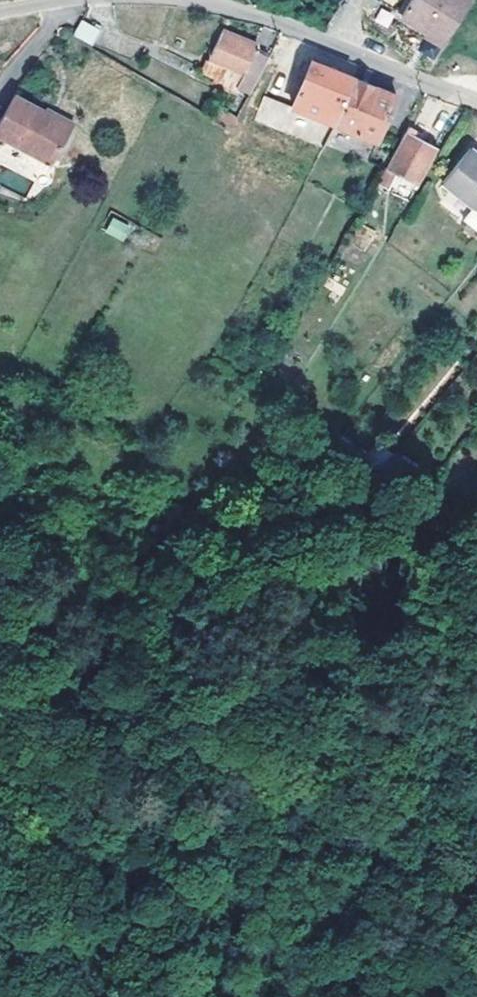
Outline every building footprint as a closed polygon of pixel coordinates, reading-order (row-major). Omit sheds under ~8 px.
[(454,42),(476,1),(476,0),(417,0),(407,18),(433,34),(435,30),(454,42)] [(101,38),(81,25),(73,38),(93,50),(101,38)] [(431,37),(450,49),(454,42),(435,30),(433,34),(431,37)] [(242,99),(264,62),(251,54),(253,51),(222,33),(205,61),(202,59),(194,73),(235,98),(237,95),(242,99)] [(353,80),(350,77),(311,61),(290,108),(331,125),(374,143),(393,95),(353,80)] [(263,96),(255,120),(279,128),(287,104),(263,96)] [(45,169),(63,133),(36,120),(37,116),(9,102),(0,119),(0,146),(45,169)] [(331,125),(290,108),(286,120),(326,137),(331,125)] [(36,120),(63,133),(67,126),(39,112),(37,116),(36,120)] [(223,131),(230,119),(218,112),(211,124),(223,131)] [(326,137),(321,144),(366,162),(374,143),(331,125),(326,137)] [(405,132),(376,182),(382,186),(384,188),(393,174),(414,187),(435,150),(405,132)] [(469,151),(444,182),(476,210),(476,157),(469,151)] [(376,182),(373,187),(378,191),(382,186),(376,182)] [(104,230),(123,242),(132,227),(113,215),(104,230)]
